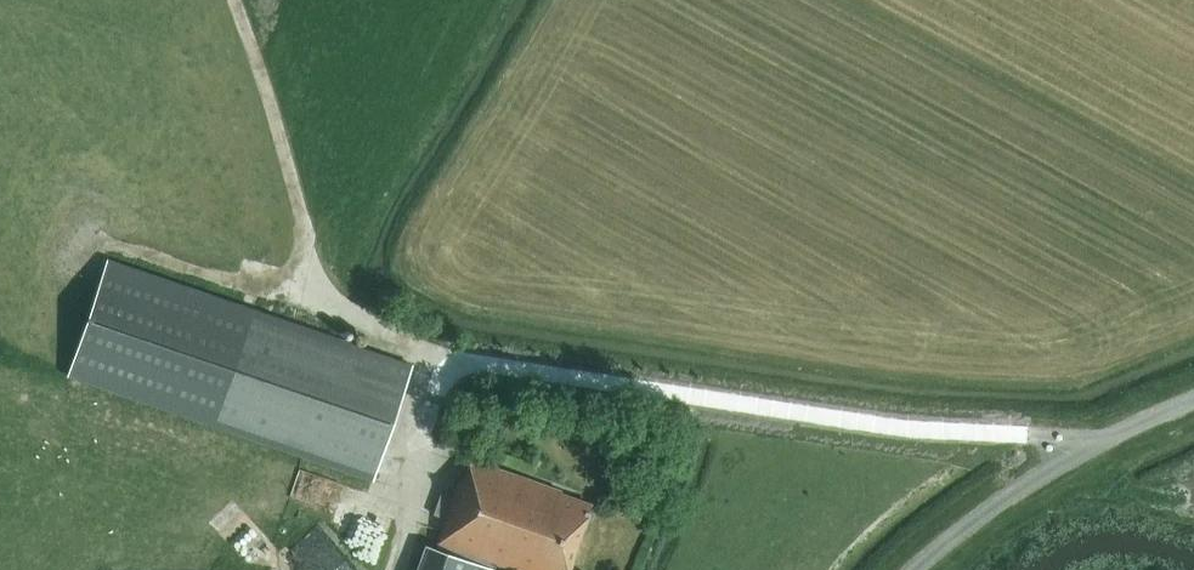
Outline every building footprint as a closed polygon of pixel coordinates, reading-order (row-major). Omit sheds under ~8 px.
[(68,374),(373,478),(412,365),(107,261),(68,374)] [(592,504),(561,492),(561,490),(471,459),(463,482),(459,481),(427,569),(494,569),(496,563),(515,569),(568,569),(592,504)] [(322,569),(342,569),(352,559),(321,530),(301,551),(322,569)]
